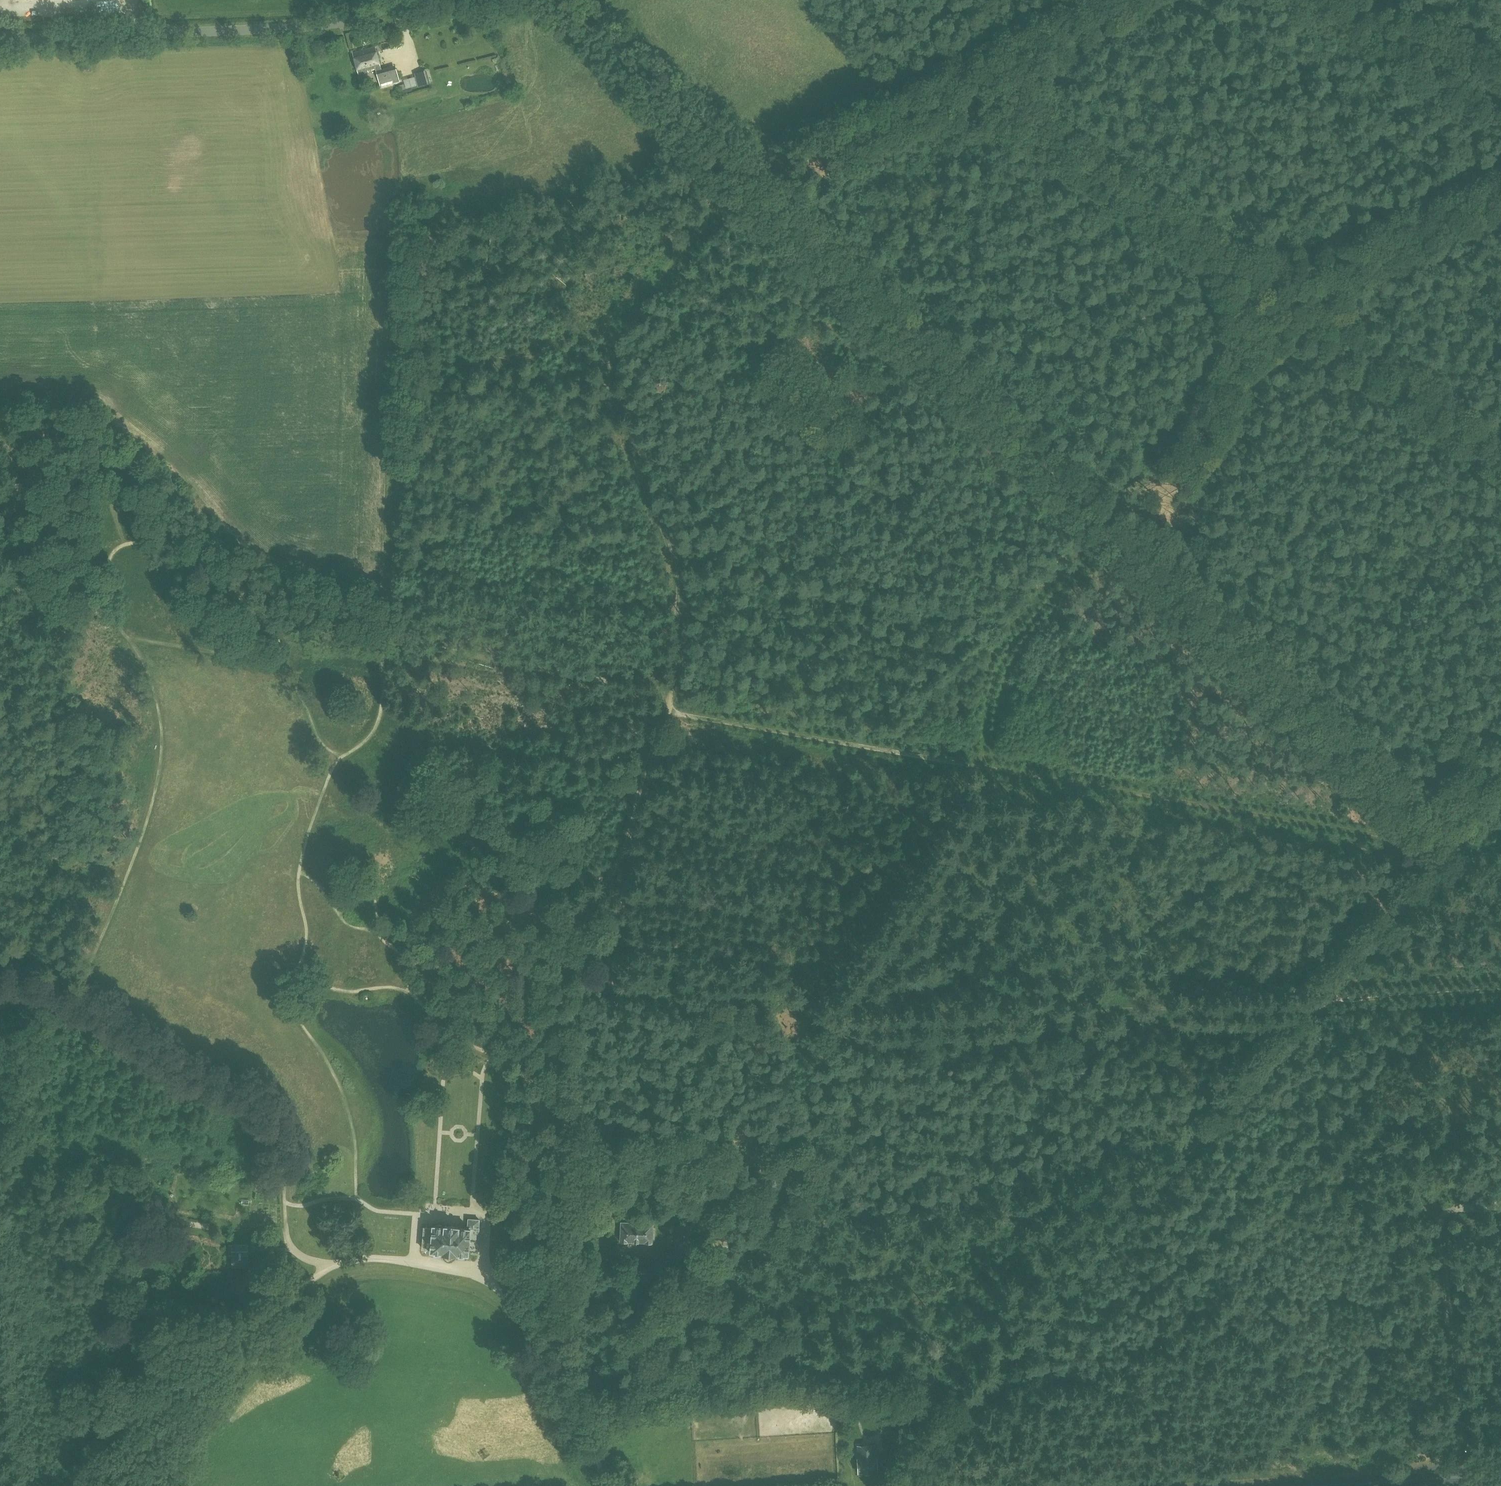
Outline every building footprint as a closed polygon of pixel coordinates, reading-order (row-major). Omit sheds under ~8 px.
[(373,70),(376,69),(380,86),(400,81),(396,64),(381,68),(375,46),(353,52),(359,74),(367,71),(367,70),(372,68),(373,70)] [(403,79),(406,89),(431,82),(427,68),(414,72),(414,70),(408,71),(410,77),(403,79)] [(387,94),(399,89),(398,84),(386,89),(387,94)] [(170,1216),(171,1214),(162,1212),(161,1217),(160,1223),(169,1224),(170,1216)] [(441,1251),(442,1251),(442,1254),(442,1256),(443,1257),(444,1258),(445,1259),(446,1260),(447,1261),(449,1261),(451,1261),(452,1260),(453,1259),(454,1258),(455,1257),(456,1255),(456,1252),(458,1252),(459,1254),(464,1255),(465,1253),(468,1253),(469,1250),(477,1251),(479,1219),(468,1218),(468,1227),(433,1224),(432,1227),(424,1227),(423,1247),(431,1248),(431,1250),(434,1251),(435,1252),(439,1253),(441,1251)] [(620,1240),(653,1242),(654,1222),(620,1221),(620,1240)] [(248,1243),(232,1243),(232,1266),(249,1266),(248,1243)] [(875,1443),(856,1445),(858,1472),(877,1471),(875,1443)]
